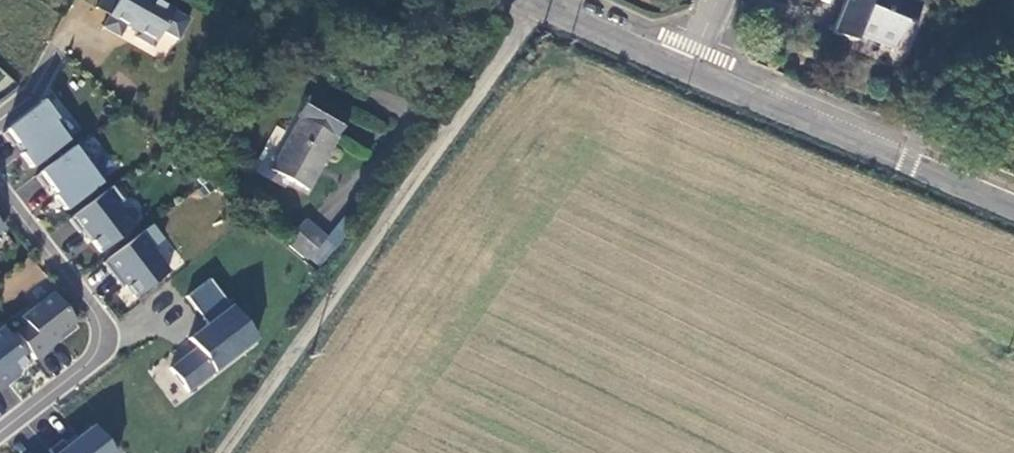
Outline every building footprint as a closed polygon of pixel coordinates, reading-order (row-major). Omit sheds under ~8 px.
[(95,7),(108,15),(102,26),(116,35),(123,23),(134,30),(131,35),(150,46),(159,29),(175,38),(186,19),(154,0),(100,0),(95,7)] [(904,0),(846,0),(832,33),(852,42),(856,33),(894,49),(904,24),(910,27),(918,6),(904,0)] [(531,64),(535,59),(530,55),(525,60),(531,64)] [(307,191),(347,118),(308,96),(296,116),(299,118),(270,170),(307,191)] [(42,101),(2,134),(12,148),(16,145),(22,153),(20,155),(31,169),(67,140),(53,123),(56,120),(42,101)] [(49,187),(55,196),(53,197),(64,211),(111,175),(83,139),(35,177),(45,190),(49,187)] [(111,187),(68,220),(79,234),(83,231),(100,253),(133,228),(116,206),(122,202),(111,187)] [(326,237),(305,220),(285,243),(307,261),(326,237)] [(150,226),(102,263),(113,278),(117,274),(135,298),(168,273),(150,250),(162,241),(150,226)] [(257,340),(209,279),(186,297),(207,325),(189,339),(196,348),(170,368),(189,392),(257,340)] [(47,351),(44,347),(75,323),(52,294),(21,318),(26,325),(14,334),(35,360),(47,351)] [(0,331),(0,387),(19,372),(17,370),(28,362),(3,329),(0,331)] [(48,451),(50,452),(113,452),(92,426),(66,446),(62,440),(48,451)]
